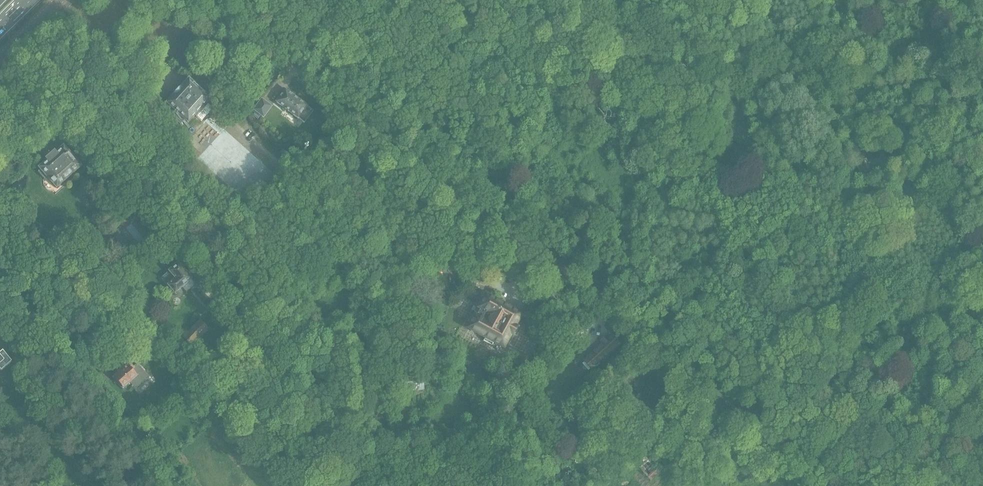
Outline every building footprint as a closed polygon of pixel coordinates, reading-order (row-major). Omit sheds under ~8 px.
[(595,6),(599,13),(616,0),(593,0),(591,2),(587,5),(590,10),(595,6)] [(729,2),(724,19),(732,22),(738,5),(729,2)] [(815,54),(812,51),(811,50),(804,59),(808,63),(815,54)] [(209,99),(190,81),(189,80),(182,88),(181,87),(173,96),(174,96),(167,104),(168,105),(164,110),(180,124),(184,120),(187,123),(194,115),(202,122),(213,109),(207,104),(204,108),(202,106),(209,99)] [(303,123),(312,111),(285,89),(275,101),(303,123)] [(258,112),(266,102),(261,98),(253,109),(258,112)] [(700,112),(691,104),(686,110),(695,118),(700,112)] [(16,132),(30,130),(28,122),(16,123),(16,132)] [(647,137),(643,126),(633,130),(637,141),(647,137)] [(78,163),(83,158),(78,152),(72,157),(64,147),(56,154),(54,152),(53,153),(52,153),(51,154),(50,154),(49,155),(48,156),(48,157),(47,158),(46,159),(47,161),(39,168),(41,170),(39,172),(44,178),(46,177),(56,188),(65,181),(67,184),(70,182),(73,181),(75,177),(73,174),(81,167),(78,163)] [(861,174),(872,170),(867,159),(857,164),(861,174)] [(174,294),(191,279),(177,264),(169,271),(175,278),(167,286),(174,294)] [(486,296),(479,308),(477,307),(473,314),(475,316),(474,318),(473,318),(471,319),(470,321),(469,322),(469,323),(469,324),(469,325),(470,326),(468,329),(486,338),(485,341),(486,343),(489,345),(493,345),(494,343),(504,348),(510,336),(513,337),(518,327),(516,326),(522,315),(513,310),(513,309),(504,304),(504,305),(486,296)] [(311,324),(316,320),(309,312),(304,316),(311,324)] [(579,332),(582,328),(574,320),(571,323),(579,332)] [(192,346),(208,329),(200,321),(183,338),(184,338),(171,351),(179,360),(192,346)] [(425,339),(434,344),(439,335),(430,330),(425,339)] [(583,361),(592,371),(620,345),(612,336),(608,340),(606,337),(600,342),(602,344),(583,361)] [(1,371),(12,362),(3,351),(0,354),(0,370),(1,371)] [(114,378),(123,388),(131,382),(136,388),(146,379),(142,374),(145,372),(138,365),(134,368),(130,364),(124,369),(124,368),(119,372),(119,373),(114,378)] [(423,388),(421,374),(404,376),(404,370),(397,370),(398,377),(399,377),(401,391),(423,388)] [(588,450),(581,440),(573,446),(579,456),(588,450)] [(660,473),(664,469),(668,466),(655,450),(638,465),(651,480),(660,473)] [(248,470),(239,478),(244,483),(253,476),(248,470)] [(760,481),(761,477),(739,471),(738,476),(760,481)] [(250,480),(256,485),(261,485),(253,477),(250,480)] [(767,477),(761,482),(764,485),(775,485),(767,477)]
